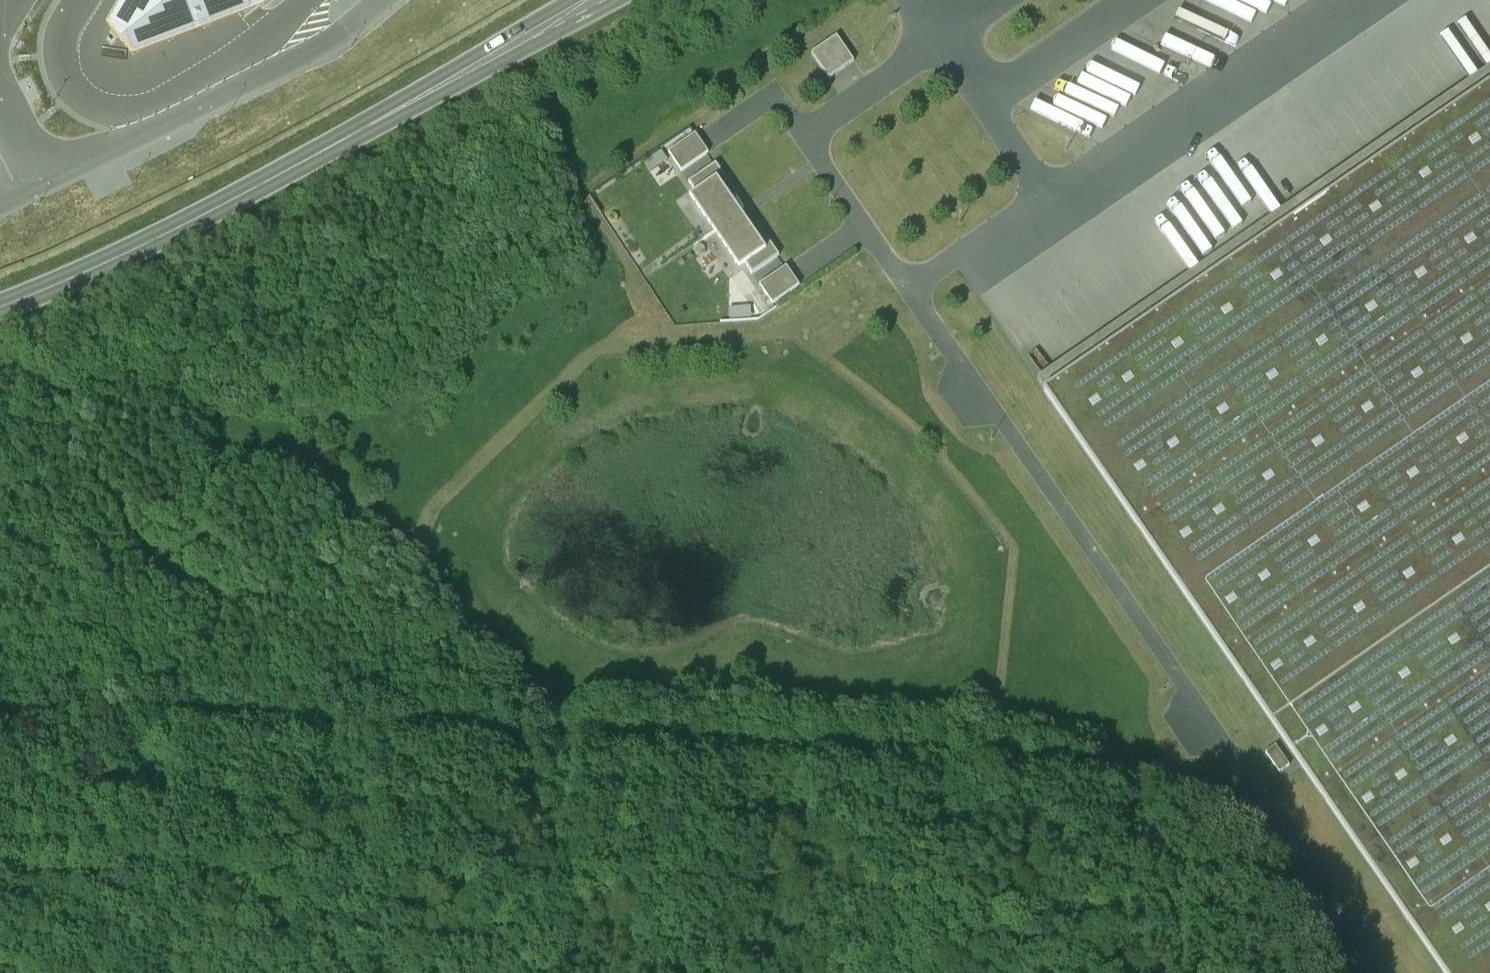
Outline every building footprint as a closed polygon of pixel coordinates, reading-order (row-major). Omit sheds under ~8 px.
[(837,37),(811,55),(829,80),(854,63),(837,37)] [(1044,393),(1444,972),(1489,972),(1489,68),(1037,380),(1045,392),(1044,393)] [(695,135),(668,154),(681,173),(708,154),(695,135)] [(714,234),(741,215),(732,202),(738,197),(716,165),(689,184),(696,194),(689,198),(714,234)] [(751,229),(741,215),(714,234),(739,270),(745,266),(752,276),(779,257),(757,225),(751,229)] [(786,268),(759,286),(772,305),(799,287),(786,268)]
